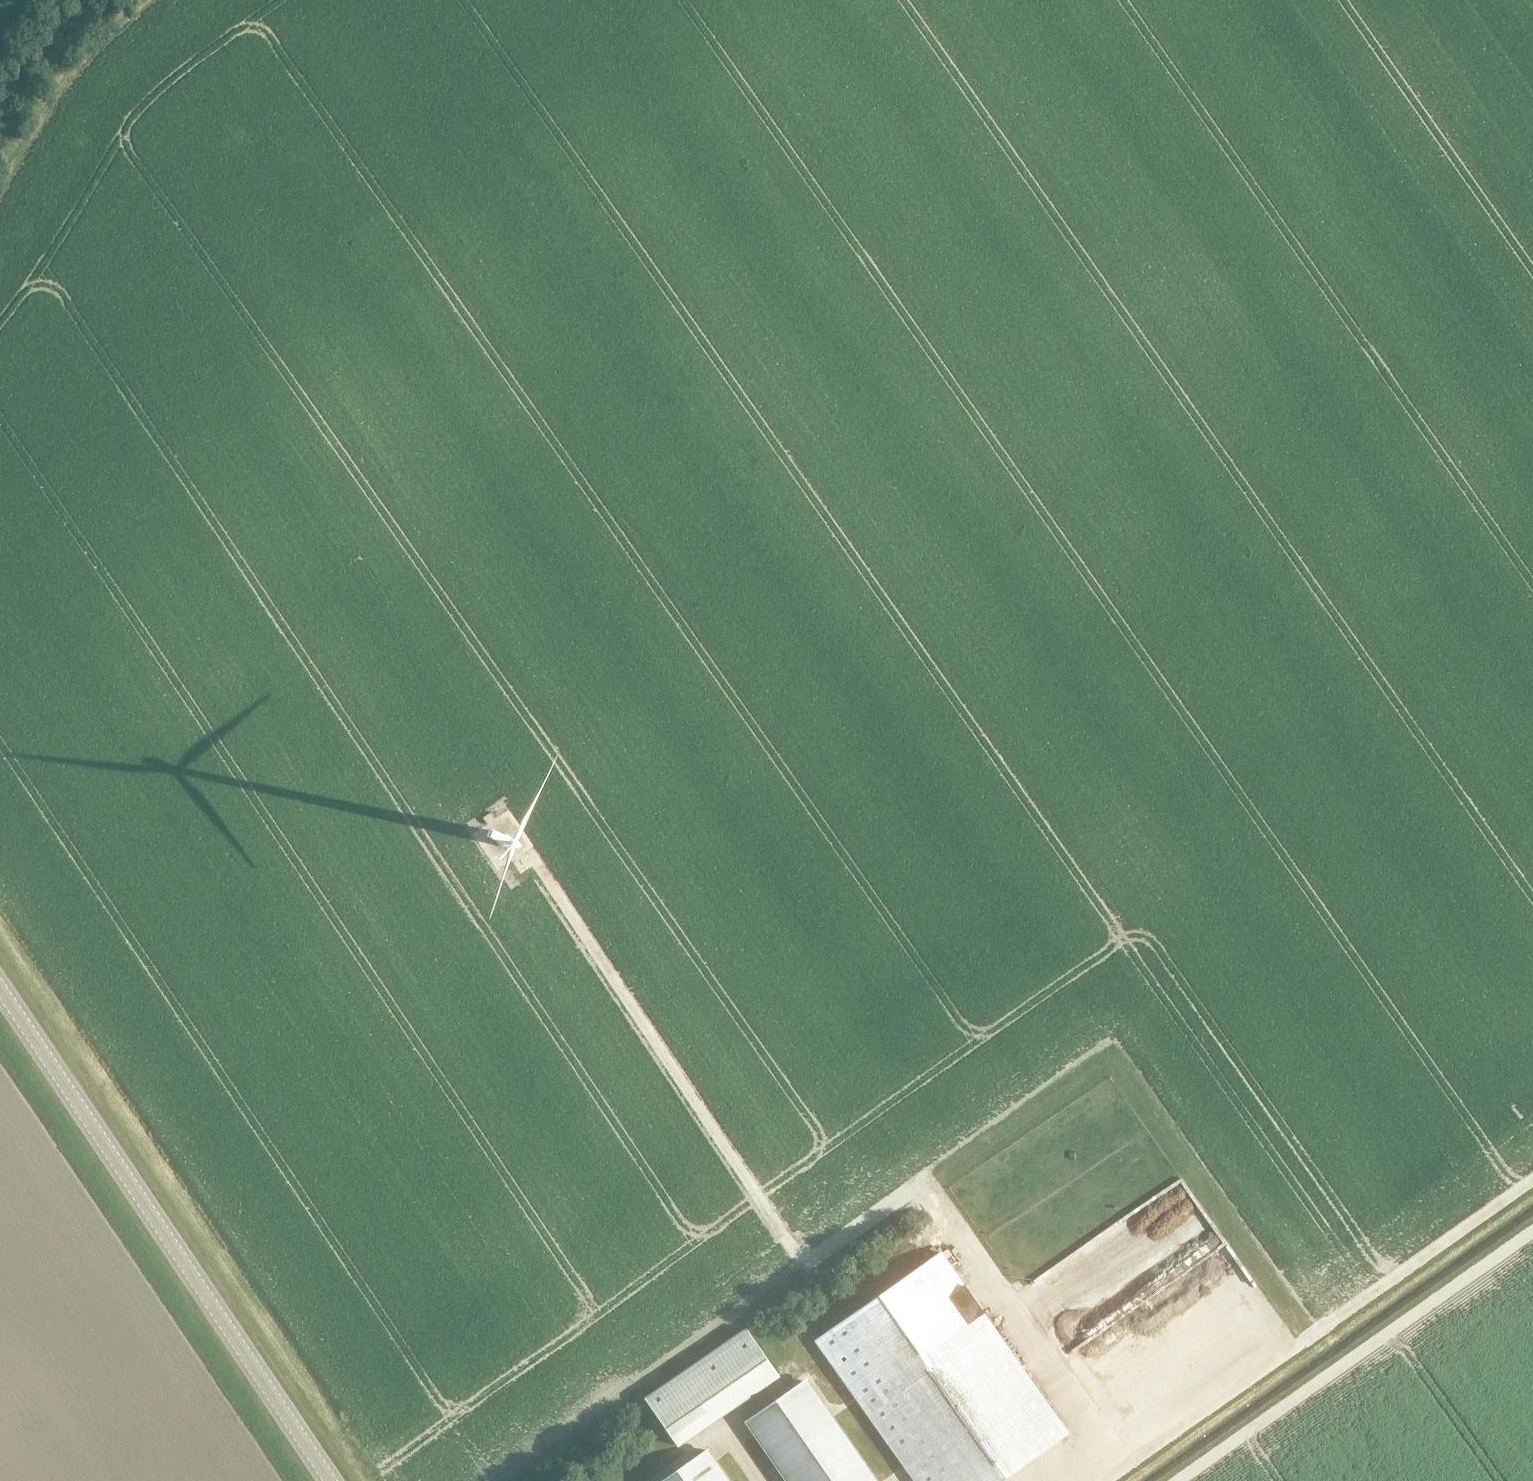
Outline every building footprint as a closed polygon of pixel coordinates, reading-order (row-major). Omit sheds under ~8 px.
[(1165,1250),(1173,1269),(1199,1258),(1191,1239),(1165,1250)] [(1115,1280),(1130,1297),(1166,1266),(1151,1249),(1115,1280)] [(815,1340),(915,1480),(999,1480),(1068,1432),(985,1316),(969,1327),(946,1296),(963,1284),(940,1252),(815,1340)] [(1222,1258),(1209,1263),(1215,1280),(1228,1276),(1222,1258)] [(1159,1321),(1179,1313),(1175,1303),(1155,1312),(1159,1321)] [(746,1329),(646,1398),(679,1446),(779,1377),(746,1329)] [(1227,1359),(1237,1369),(1255,1353),(1234,1330),(1215,1347),(1219,1352),(1214,1357),(1221,1365),(1227,1359)] [(807,1381),(747,1423),(787,1480),(877,1480),(807,1381)] [(1143,1442),(1142,1430),(1133,1430),(1133,1418),(1118,1419),(1119,1443),(1143,1442)] [(708,1450),(663,1480),(729,1480),(708,1450)]
